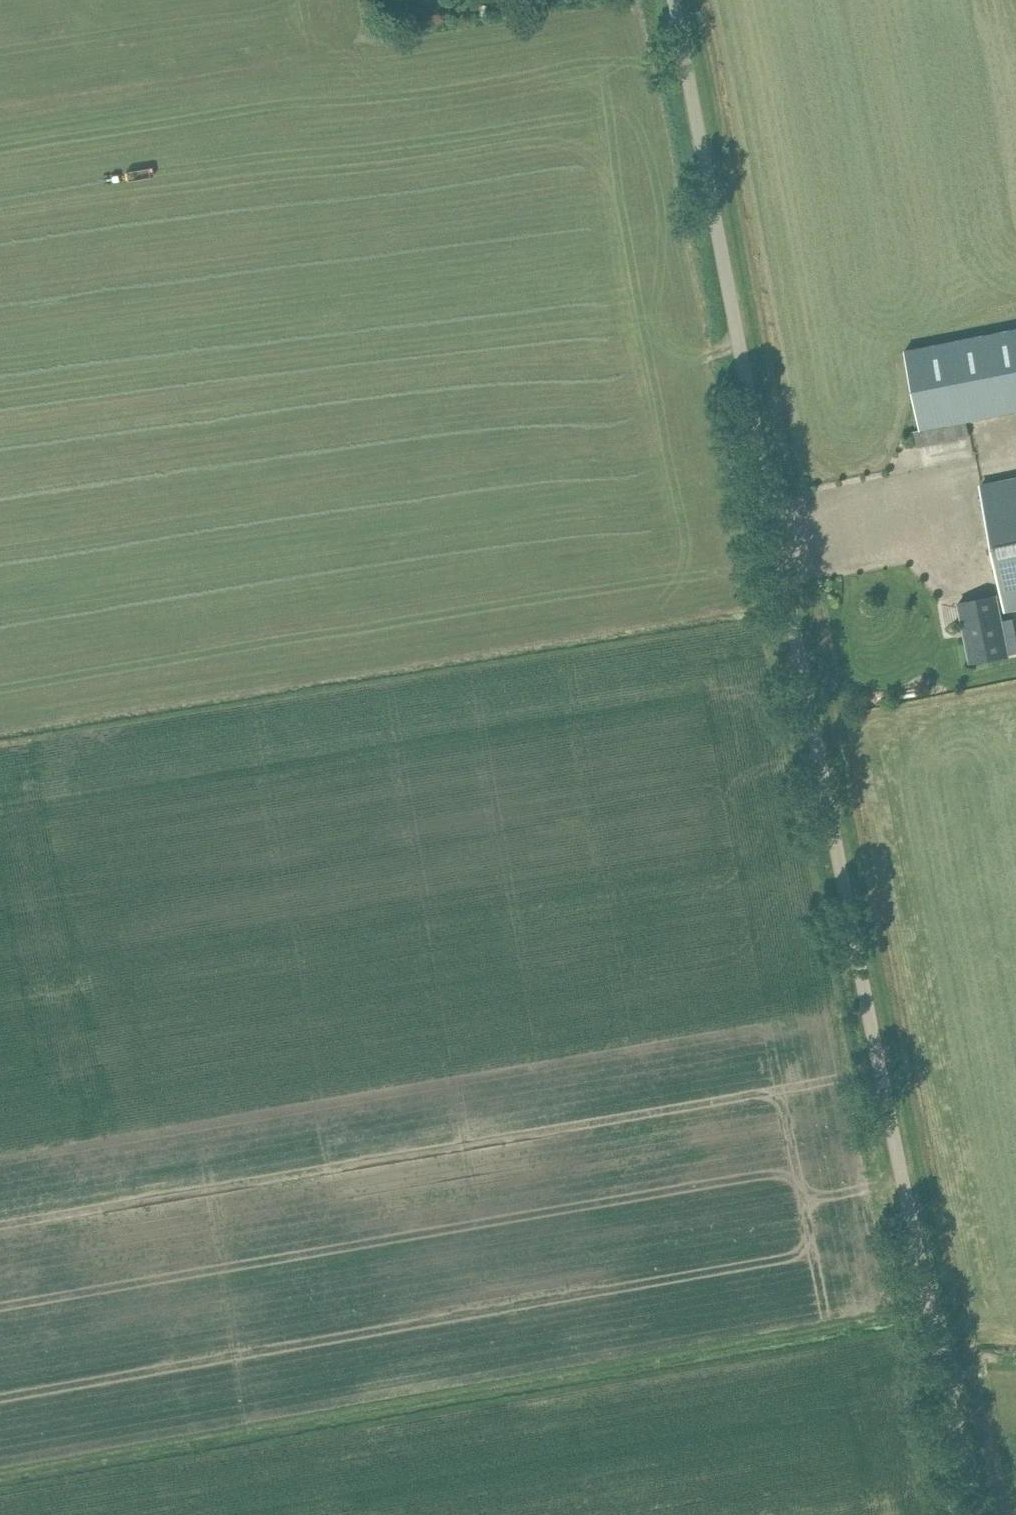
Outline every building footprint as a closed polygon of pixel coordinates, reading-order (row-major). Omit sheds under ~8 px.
[(905,350),(920,430),(1015,411),(1015,329),(905,350)] [(980,487),(1001,595),(1015,592),(1015,479),(980,487)] [(996,596),(978,599),(958,603),(970,662),(1008,654),(996,596)]
